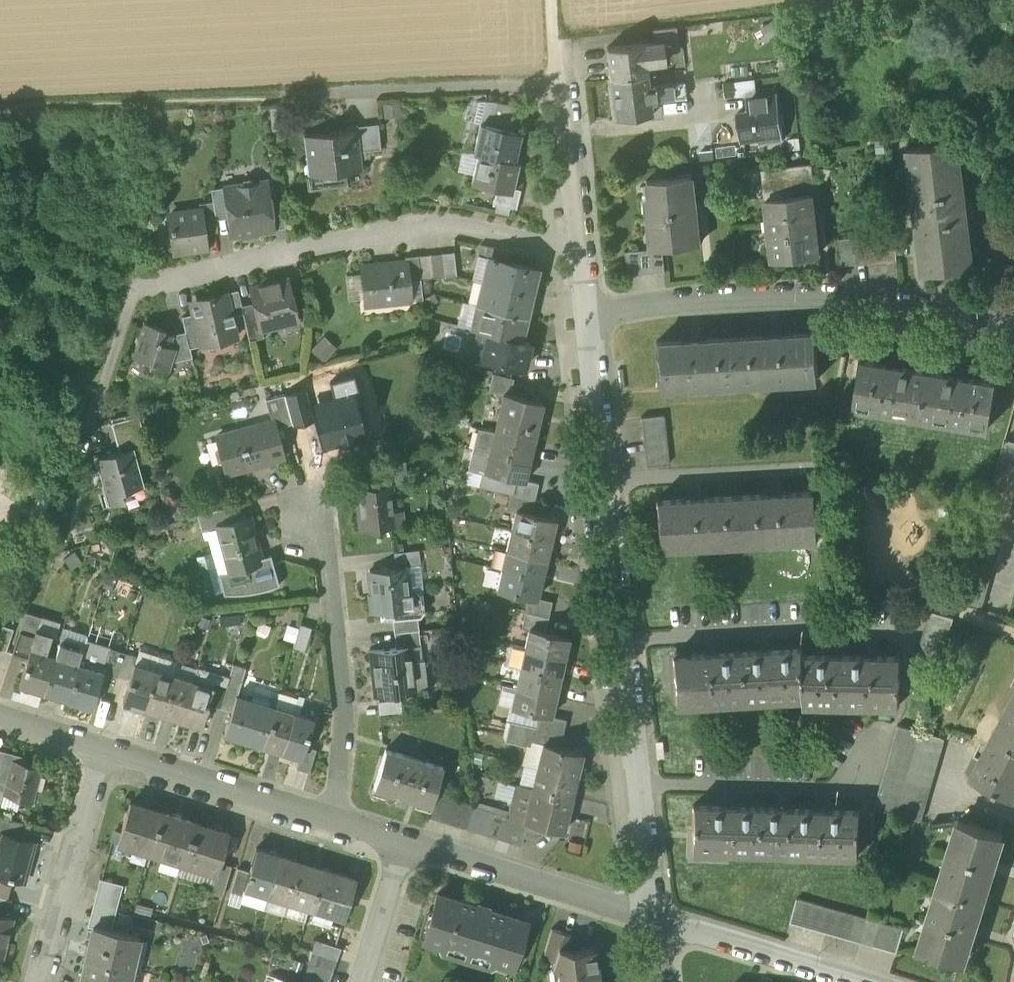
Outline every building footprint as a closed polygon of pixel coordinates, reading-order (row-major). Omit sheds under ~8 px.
[(653,30),(654,42),(664,41),(679,39),(677,27),(653,30)] [(656,71),(655,71),(654,62),(666,61),(664,41),(654,42),(608,48),(610,67),(609,67),(610,77),(611,77),(616,117),(652,112),(651,100),(657,100),(655,84),(658,83),(656,71)] [(655,84),(657,100),(686,96),(684,80),(658,83),(655,84)] [(739,111),(743,140),(760,137),(760,132),(783,129),(780,105),(773,106),(771,93),(749,96),(751,109),(739,111)] [(480,123),(485,100),(468,101),(464,119),(468,120),(480,123)] [(485,100),(480,123),(493,126),(494,120),(493,120),(497,102),(485,100)] [(400,102),(382,103),(383,117),(401,116),(400,102)] [(494,120),(516,125),(521,108),(497,102),(493,120),(494,120)] [(278,106),(269,107),(271,129),(280,128),(278,106)] [(473,152),(480,123),(468,120),(462,149),(473,152)] [(473,152),(478,153),(514,161),(521,133),(515,131),(516,125),(494,120),(493,126),(480,123),(473,152)] [(357,129),(360,151),(382,148),(378,122),(354,126),(354,128),(356,128),(357,129)] [(304,135),(311,187),(331,184),(330,172),(345,170),(362,168),(360,151),(357,129),(356,128),(354,128),(348,129),(305,135),(304,135)] [(784,139),(783,129),(760,132),(760,137),(761,142),(784,139)] [(908,148),(923,274),(972,268),(957,142),(908,148)] [(478,153),(473,152),(462,149),(457,170),(473,174),(478,153)] [(519,162),(514,161),(478,153),(473,174),(471,182),(496,188),(512,192),(513,188),(519,162)] [(772,168),(775,197),(787,196),(787,192),(815,188),(813,163),(772,168)] [(765,199),(766,198),(775,197),(772,168),(762,168),(765,199)] [(330,172),(331,184),(347,182),(345,170),(330,172)] [(646,181),(653,249),(663,248),(700,244),(692,176),(646,181)] [(242,234),(244,236),(257,234),(259,231),(273,230),(273,229),(270,205),(267,181),(256,182),(250,178),(243,179),(239,185),(224,187),(229,217),(231,235),(242,234)] [(211,189),(213,201),(216,219),(229,217),(224,187),(211,189)] [(493,203),(516,209),(520,189),(513,188),(512,192),(496,188),(493,203)] [(812,193),(787,196),(775,197),(766,198),(773,260),(818,254),(812,193)] [(217,231),(216,219),(213,201),(199,203),(200,209),(201,208),(204,233),(217,231)] [(270,205),(273,229),(285,227),(282,203),(270,205)] [(167,247),(174,252),(192,250),(191,247),(206,245),(204,233),(201,208),(200,209),(171,213),(173,227),(171,227),(171,230),(166,237),(167,247)] [(895,233),(882,234),(885,261),(897,260),(898,260),(895,233)] [(858,264),(885,261),(882,234),(854,237),(857,265),(858,265),(858,264)] [(495,259),(510,263),(512,252),(487,246),(485,256),(484,258),(489,259),(490,258),(495,259)] [(653,249),(650,249),(653,275),(666,273),(663,248),(653,249)] [(640,276),(653,275),(650,249),(638,251),(640,276)] [(454,251),(442,253),(445,276),(457,275),(454,251)] [(627,277),(640,276),(638,251),(625,252),(627,277)] [(433,278),(445,276),(442,253),(430,254),(433,278)] [(421,279),(433,278),(430,254),(418,255),(421,279)] [(421,279),(418,255),(405,257),(406,261),(407,261),(409,280),(421,279)] [(472,279),(476,280),(484,282),(489,259),(484,258),(485,256),(477,255),(472,279)] [(489,259),(484,282),(490,283),(495,259),(490,258),(489,259)] [(495,259),(490,283),(531,293),(536,269),(510,263),(495,259)] [(364,298),(365,306),(395,302),(395,297),(411,295),(409,280),(407,261),(406,261),(393,263),(393,262),(375,264),(375,266),(360,267),(361,274),(364,298)] [(348,299),(364,298),(361,274),(345,275),(348,299)] [(254,303),(260,330),(262,330),(295,322),(291,304),(293,303),(287,279),(250,287),(254,303)] [(423,298),(421,279),(409,280),(411,295),(412,300),(423,298)] [(485,306),(490,283),(484,282),(476,280),(471,303),(478,305),(485,306)] [(525,316),(531,293),(490,283),(485,306),(525,316)] [(231,316),(243,313),(241,306),(238,290),(224,293),(224,296),(226,295),(231,316)] [(194,314),(200,343),(203,342),(220,338),(220,341),(236,338),(231,316),(226,295),(224,296),(214,298),(214,296),(197,300),(192,307),(194,314)] [(457,324),(473,328),(478,305),(471,303),(462,301),(457,324)] [(254,303),(241,306),(243,313),(249,341),(264,337),(262,330),(260,330),(254,303)] [(473,328),(489,332),(520,339),(525,316),(485,306),(478,305),(473,328)] [(182,317),(186,332),(189,348),(203,345),(203,342),(200,343),(194,314),(182,317)] [(149,365),(168,371),(171,362),(176,348),(170,346),(173,335),(164,332),(165,329),(144,322),(132,357),(149,362),(149,365)] [(192,357),(189,348),(186,332),(173,335),(170,346),(176,348),(171,362),(192,357)] [(530,342),(520,339),(489,332),(482,359),(523,369),(530,342)] [(763,335),(736,337),(739,383),(757,382),(757,377),(776,376),(777,381),(796,380),(795,375),(816,373),(817,379),(819,379),(817,347),(816,347),(815,332),(788,334),(788,335),(763,337),(763,335)] [(311,350),(324,361),(337,347),(324,336),(311,350)] [(720,385),(739,383),(736,337),(708,338),(708,340),(684,341),(684,340),(657,341),(657,356),(659,388),(661,388),(661,382),(682,381),(682,387),(701,386),(701,380),(720,379),(720,385)] [(986,428),(988,428),(996,382),(978,379),(978,380),(947,375),(947,374),(911,368),(910,369),(880,364),(880,363),(862,360),(854,406),(856,406),(857,401),(871,403),(870,409),(893,412),(894,407),(910,410),(910,413),(934,417),(934,414),(951,416),(950,422),(972,426),(973,420),(987,423),(986,428)] [(503,392),(510,394),(514,378),(492,373),(488,390),(503,394),(503,392)] [(354,375),(329,382),(336,406),(357,401),(359,406),(362,405),(354,375)] [(293,426),(314,420),(312,413),(313,413),(306,388),(284,393),(284,394),(292,423),(293,426)] [(503,394),(499,412),(538,421),(543,402),(510,394),(503,392),(503,394)] [(276,427),(292,423),(284,394),(267,399),(272,421),(274,420),(276,427)] [(313,413),(312,413),(314,420),(322,448),(367,436),(359,406),(357,401),(336,406),(313,413)] [(494,431),(494,432),(533,441),(538,421),(499,412),(494,431)] [(111,422),(119,451),(133,448),(134,449),(147,445),(139,415),(111,422)] [(641,417),(647,467),(669,464),(664,415),(641,417)] [(217,436),(227,473),(284,458),(276,427),(274,420),(272,421),(217,436)] [(489,451),(494,432),(494,431),(479,427),(474,448),(489,451)] [(529,460),(533,441),(494,432),(489,451),(529,460)] [(1005,439),(1002,451),(1013,455),(1013,441),(1005,439)] [(482,472),(484,472),(489,451),(474,448),(473,447),(468,468),(482,472)] [(101,484),(107,504),(124,499),(122,491),(143,485),(134,449),(133,448),(119,451),(107,454),(106,453),(94,456),(97,468),(99,467),(103,484),(101,484)] [(529,460),(489,451),(484,472),(515,479),(525,481),(525,480),(529,460)] [(1002,451),(998,464),(1013,468),(1013,455),(1002,451)] [(390,483),(391,485),(407,483),(404,459),(379,465),(381,484),(390,483)] [(998,464),(994,476),(1013,482),(1013,468),(998,464)] [(482,472),(468,468),(467,468),(463,481),(478,485),(482,472)] [(478,485),(512,493),(515,479),(484,472),(482,472),(478,485)] [(1013,495),(1013,482),(994,476),(991,489),(1013,496),(1013,495)] [(525,481),(515,479),(512,493),(528,497),(535,499),(539,483),(525,480),(525,481)] [(357,487),(361,529),(395,526),(393,511),(391,485),(390,483),(381,484),(357,487)] [(1010,508),(1013,496),(991,489),(987,502),(1010,508)] [(764,494),(736,496),(739,542),(758,541),(757,536),(777,535),(777,540),(796,539),(796,534),(817,532),(817,538),(819,538),(817,506),(816,492),(788,493),(788,494),(764,496),(764,494)] [(528,497),(512,493),(508,508),(516,509),(525,512),(532,513),(535,499),(528,497)] [(721,543),(739,542),(736,496),(709,498),(709,499),(685,500),(685,499),(657,501),(658,515),(657,515),(659,547),(661,547),(661,541),(682,540),(682,545),(701,544),(701,539),(720,538),(721,543)] [(1007,521),(1010,508),(987,502),(984,514),(1007,521)] [(197,514),(202,531),(207,530),(215,528),(214,526),(239,520),(234,504),(197,514)] [(516,509),(511,530),(549,539),(554,518),(532,513),(525,512),(516,509)] [(403,510),(393,511),(395,526),(405,525),(403,510)] [(1003,533),(1007,521),(984,514),(980,527),(1003,533)] [(215,528),(220,548),(226,570),(262,561),(261,557),(250,516),(239,520),(214,526),(215,528)] [(999,546),(1003,533),(980,527),(976,539),(999,546)] [(207,530),(212,550),(220,548),(215,528),(207,530)] [(511,530),(506,549),(544,558),(549,539),(511,530)] [(996,558),(999,546),(976,539),(973,552),(996,558)] [(271,554),(261,557),(262,561),(226,570),(220,548),(212,550),(217,570),(201,574),(207,594),(223,590),(224,594),(236,594),(248,593),(259,592),(269,589),(279,585),(271,554)] [(506,549),(502,569),(540,578),(544,558),(506,549)] [(196,554),(201,574),(217,570),(212,550),(196,554)] [(394,552),(396,567),(406,566),(419,565),(418,550),(394,552)] [(75,551),(63,559),(71,570),(83,562),(75,551)] [(992,571),(996,558),(973,552),(969,564),(992,571)] [(989,584),(992,571),(969,564),(966,577),(989,584)] [(417,588),(422,592),(419,565),(406,566),(408,589),(417,588)] [(370,613),(380,612),(410,608),(408,589),(406,566),(396,567),(369,570),(372,593),(368,593),(370,613)] [(535,598),(540,578),(502,569),(497,589),(529,597),(535,598)] [(985,596),(989,584),(966,577),(962,590),(985,596)] [(417,588),(408,589),(410,608),(380,612),(381,621),(393,619),(393,620),(417,618),(420,617),(425,612),(422,592),(417,588)] [(982,609),(985,596),(962,590),(958,602),(982,609)] [(529,597),(526,611),(553,618),(557,603),(535,598),(529,597)] [(36,629),(37,629),(41,618),(42,616),(25,611),(19,630),(34,635),(36,629)] [(550,633),(553,618),(526,611),(522,626),(529,628),(550,633)] [(931,611),(920,649),(943,656),(954,617),(931,611)] [(219,616),(220,626),(242,623),(240,613),(219,616)] [(60,623),(41,618),(37,629),(52,635),(56,636),(60,623)] [(393,620),(394,632),(419,630),(417,618),(393,620)] [(295,642),(299,627),(287,624),(283,638),(295,642)] [(6,651),(14,629),(2,625),(0,632),(0,649),(6,651)] [(293,647),(304,651),(311,628),(300,625),(299,627),(295,642),(293,647)] [(83,649),(85,640),(87,634),(63,627),(59,642),(83,649)] [(529,628),(525,648),(563,657),(567,637),(550,633),(529,628)] [(46,653),(52,635),(37,629),(36,629),(34,635),(35,636),(31,649),(46,653)] [(12,654),(27,658),(30,649),(31,649),(35,636),(34,635),(19,630),(12,654)] [(420,647),(419,630),(394,632),(396,648),(408,647),(409,648),(420,647)] [(83,649),(78,663),(101,670),(108,647),(85,640),(83,649)] [(59,642),(54,656),(78,663),(83,649),(59,642)] [(520,668),(525,648),(508,644),(504,664),(520,668)] [(102,671),(118,675),(125,652),(108,647),(101,670),(102,671)] [(373,694),(373,695),(417,691),(415,671),(411,672),(410,660),(409,648),(408,647),(396,648),(368,651),(368,653),(372,652),(376,693),(373,694)] [(421,659),(420,647),(409,648),(410,660),(421,659)] [(525,648),(520,668),(558,677),(563,657),(525,648)] [(676,704),(805,696),(803,654),(802,648),(673,656),(676,704)] [(54,656),(46,653),(31,649),(30,649),(27,658),(19,685),(43,692),(54,656)] [(940,665),(943,656),(920,649),(917,659),(940,665)] [(138,656),(135,664),(154,669),(158,656),(139,650),(137,656),(138,656)] [(137,656),(125,652),(118,675),(129,679),(134,663),(135,664),(138,656),(137,656)] [(901,657),(803,654),(805,696),(805,702),(900,704),(901,657)] [(463,674),(479,678),(484,659),(468,655),(463,674)] [(67,700),(78,663),(54,656),(43,692),(67,700)] [(173,675),(178,661),(158,656),(154,669),(173,675)] [(8,661),(0,658),(0,683),(8,661)] [(421,659),(410,660),(411,672),(415,671),(417,691),(427,689),(424,659),(421,659)] [(192,681),(197,667),(178,661),(173,675),(192,681)] [(102,671),(101,670),(78,663),(67,700),(91,707),(102,671)] [(143,707),(154,669),(135,664),(134,663),(129,679),(122,701),(143,707)] [(226,683),(226,684),(219,707),(231,711),(236,695),(245,667),(232,663),(228,676),(226,683)] [(197,667),(192,681),(213,687),(215,680),(217,673),(197,667)] [(520,668),(516,687),(554,696),(558,677),(520,668)] [(143,707),(161,714),(173,675),(154,669),(143,707)] [(226,683),(228,676),(217,673),(215,680),(226,683)] [(161,714),(181,720),(192,681),(173,675),(161,714)] [(208,703),(219,707),(226,684),(226,683),(215,680),(213,687),(208,703)] [(208,703),(213,687),(192,681),(181,720),(201,726),(208,703)] [(274,707),(279,691),(256,684),(251,700),(274,707)] [(549,716),(554,696),(516,687),(515,692),(502,689),(498,704),(509,707),(522,710),(539,714),(549,716)] [(274,707),(293,713),(298,697),(279,691),(274,707)] [(1001,717),(1013,724),(1013,693),(1001,717)] [(224,733),(262,745),(274,707),(251,700),(236,695),(231,711),(224,733)] [(378,702),(379,713),(401,711),(400,700),(378,702)] [(293,713),(274,707),(262,745),(263,746),(263,745),(282,750),(293,713)] [(519,725),(536,729),(539,714),(522,710),(509,707),(505,722),(509,722),(519,725)] [(313,719),(293,713),(282,750),(302,757),(306,742),(313,719)] [(549,716),(539,714),(536,729),(562,735),(566,720),(549,716)] [(1001,717),(971,775),(1013,797),(1013,796),(1013,724),(1001,717)] [(559,747),(562,735),(536,729),(519,725),(509,722),(506,736),(531,742),(542,744),(543,743),(559,747)] [(898,724),(892,745),(916,752),(922,730),(898,724)] [(945,737),(922,730),(916,752),(898,813),(921,820),(931,784),(945,737)] [(298,768),(310,772),(319,745),(306,742),(302,757),(298,768)] [(531,742),(526,764),(537,767),(542,744),(531,742)] [(542,744),(537,767),(575,776),(581,752),(559,747),(543,743),(542,744)] [(898,813),(916,752),(892,745),(875,807),(898,813)] [(408,799),(431,806),(434,794),(443,767),(386,749),(374,788),(397,795),(395,800),(406,804),(408,799)] [(4,750),(0,764),(0,775),(8,778),(13,759),(14,759),(16,754),(4,750)] [(4,794),(31,801),(40,766),(14,759),(13,759),(8,778),(5,790),(4,794)] [(532,786),(537,767),(526,764),(522,784),(532,786)] [(537,767),(532,786),(570,796),(575,776),(537,767)] [(8,778),(0,775),(0,789),(5,790),(8,778)] [(516,801),(519,788),(519,785),(498,780),(494,796),(516,801)] [(562,831),(570,796),(532,786),(531,791),(519,788),(516,801),(513,813),(525,818),(524,822),(562,831)] [(427,817),(466,829),(473,806),(434,794),(431,806),(427,817)] [(117,842),(151,853),(163,813),(130,802),(117,842)] [(775,847),(790,847),(791,808),(692,805),(691,849),(730,851),(730,845),(747,846),(747,851),(775,852),(775,847)] [(473,806),(466,829),(474,832),(482,808),(473,806)] [(474,832),(486,835),(494,812),(482,808),(474,832)] [(860,811),(791,808),(790,847),(790,852),(807,853),(807,848),(821,848),(821,853),(843,854),(844,849),(857,849),(857,855),(859,855),(860,811)] [(486,835),(498,839),(505,815),(494,812),(486,835)] [(196,823),(163,813),(151,853),(183,863),(196,823)] [(517,819),(505,815),(498,839),(510,843),(517,820),(517,819)] [(18,838),(22,822),(0,816),(0,833),(2,833),(18,838)] [(528,824),(517,820),(510,843),(521,846),(528,824)] [(959,820),(939,884),(983,898),(1003,833),(959,820)] [(229,833),(196,823),(183,863),(217,873),(220,864),(229,833)] [(23,880),(33,842),(18,838),(2,833),(0,839),(0,874),(12,878),(12,877),(23,880)] [(243,888),(267,895),(280,855),(256,848),(248,872),(243,888)] [(299,861),(280,855),(267,895),(286,901),(299,861)] [(321,868),(299,861),(286,901),(308,908),(321,868)] [(213,886),(224,890),(231,867),(220,864),(217,873),(213,886)] [(355,878),(321,868),(308,908),(329,914),(343,919),(355,878)] [(230,892),(241,895),(243,888),(248,872),(237,869),(230,892)] [(99,878),(96,890),(119,896),(123,885),(123,884),(99,878)] [(963,963),(983,898),(939,884),(919,949),(963,963)] [(96,890),(93,902),(116,908),(119,896),(96,890)] [(493,961),(512,967),(527,921),(437,893),(423,939),(493,961)] [(793,922),(826,932),(832,908),(800,899),(793,922)] [(93,902),(90,913),(113,919),(116,908),(93,902)] [(826,932),(862,942),(868,918),(832,908),(826,932)] [(2,958),(13,917),(0,913),(0,958),(2,958)] [(111,930),(113,919),(90,913),(87,926),(92,927),(92,926),(111,930)] [(341,926),(343,919),(329,914),(327,921),(341,926)] [(904,928),(868,918),(862,942),(897,952),(904,928)] [(92,927),(85,957),(128,967),(135,936),(111,930),(92,926),(92,927)] [(554,959),(558,947),(563,932),(551,928),(543,956),(554,959)] [(572,935),(563,932),(558,947),(568,949),(572,935)] [(140,937),(135,936),(128,967),(132,968),(140,937)] [(316,939),(312,951),(336,958),(340,947),(316,939)] [(594,948),(572,951),(568,949),(558,947),(554,959),(552,967),(558,969),(560,981),(598,981),(594,948)] [(333,970),(336,958),(312,951),(309,962),(333,970)] [(128,967),(85,957),(79,981),(129,981),(132,968),(128,967)] [(329,981),(333,970),(309,962),(305,974),(329,981)] [(329,981),(305,974),(302,981),(329,981)]
